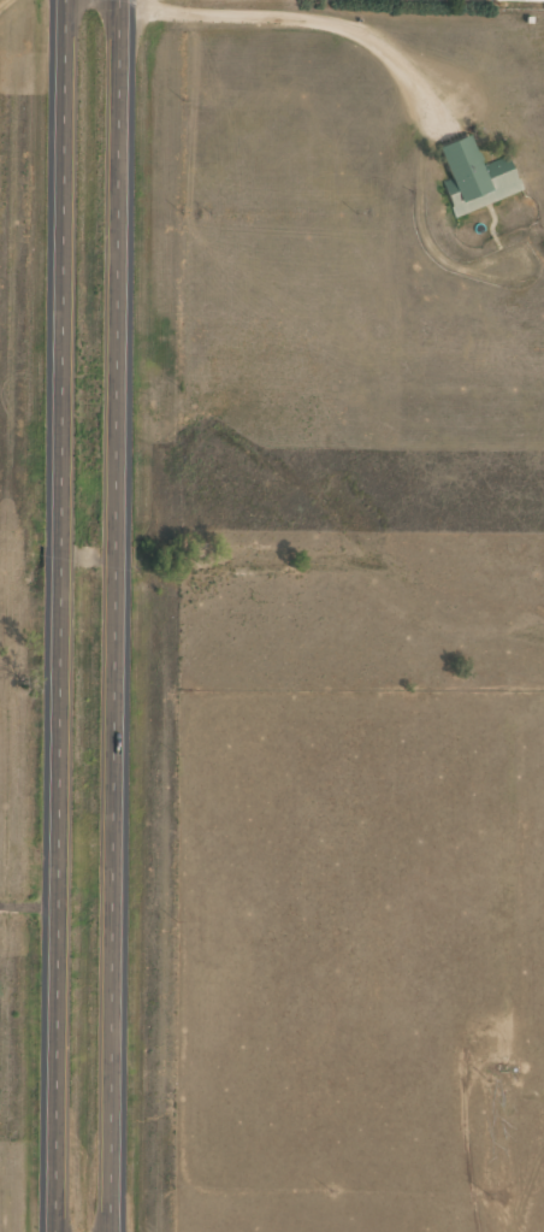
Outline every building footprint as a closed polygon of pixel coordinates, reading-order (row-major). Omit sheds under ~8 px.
[(522,193),(510,157),(483,166),(473,136),(441,147),(453,180),(444,183),(455,215),(522,193)]
